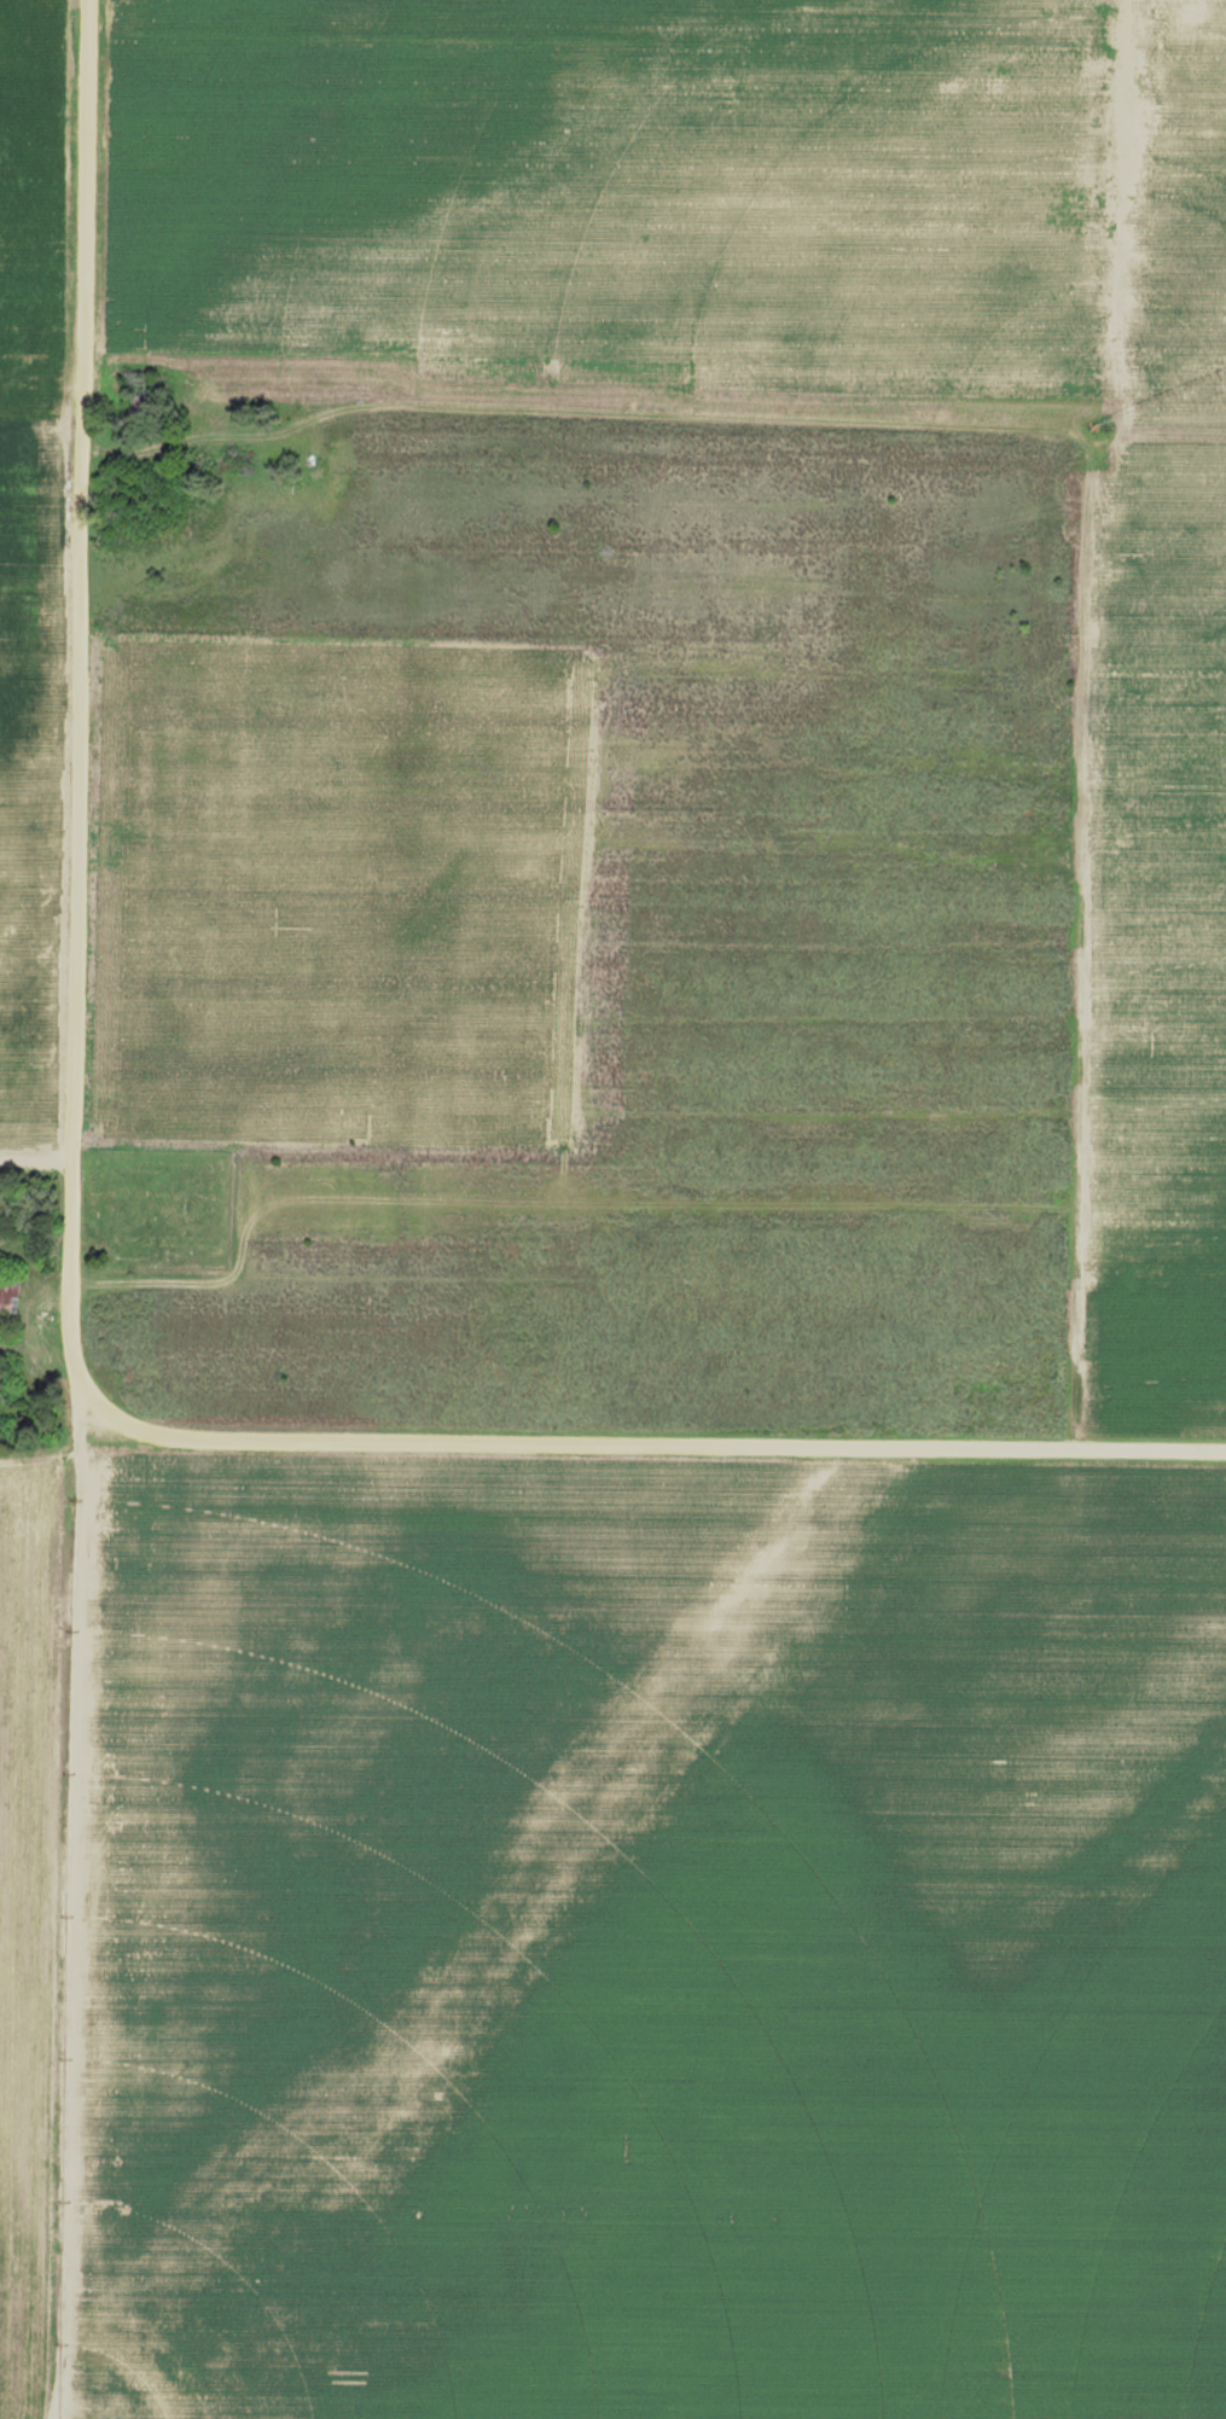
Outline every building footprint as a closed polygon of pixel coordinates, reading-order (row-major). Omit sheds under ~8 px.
[(127,370),(157,370),(157,411),(127,411),(127,370)] [(17,1325),(0,1324),(0,1272),(19,1273),(17,1325)]
